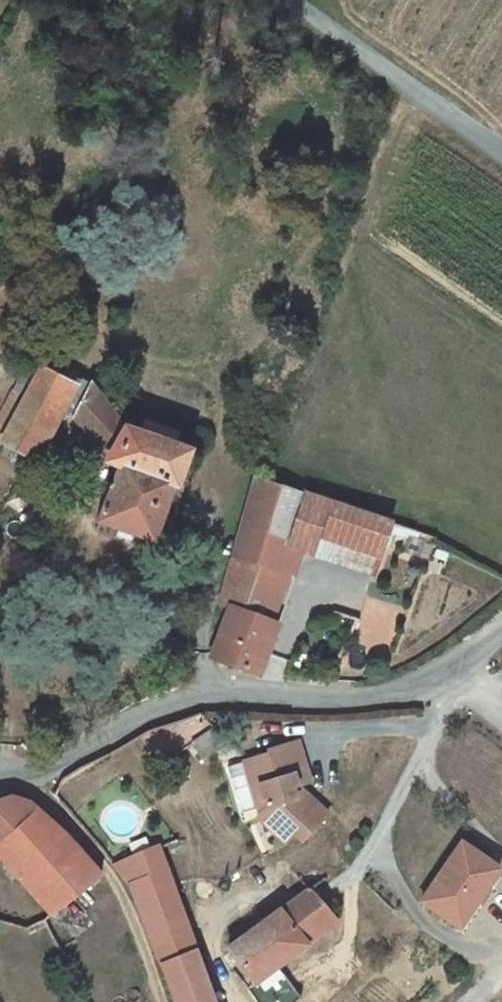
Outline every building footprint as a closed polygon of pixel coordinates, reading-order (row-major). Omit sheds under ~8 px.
[(42,371),(4,442),(31,457),(57,411),(77,375),(48,359),(42,371)] [(4,442),(42,371),(31,365),(0,419),(0,447),(4,442)] [(74,419),(92,384),(77,375),(57,411),(74,419)] [(115,460),(131,435),(130,434),(92,384),(74,419),(115,460)] [(138,438),(131,435),(115,460),(121,462),(177,481),(184,459),(186,455),(176,451),(180,434),(149,422),(145,420),(138,438)] [(177,481),(187,485),(194,463),(184,459),(177,481)] [(155,544),(177,481),(121,462),(98,524),(155,544)] [(305,496),(268,485),(257,481),(235,558),(258,566),(268,535),(290,541),(305,496)] [(27,496),(15,489),(8,504),(19,509),(27,496)] [(304,551),(321,501),(305,496),(290,541),(268,535),(258,566),(290,577),(300,550),(304,551)] [(394,524),(369,516),(329,504),(321,501),(304,551),(375,575),(394,524)] [(221,607),(230,609),(243,614),(258,566),(235,558),(221,607)] [(290,577),(258,566),(243,614),(273,624),(290,577)] [(212,656),(214,658),(261,675),(279,630),(272,628),(273,624),(243,614),(230,609),(212,656)] [(203,757),(229,741),(217,727),(193,743),(203,757)] [(268,756),(252,762),(260,789),(266,811),(261,817),(258,820),(286,846),(295,836),(303,843),(328,817),(309,795),(298,799),(294,788),(311,782),(297,742),(266,753),(268,756)] [(242,762),(228,765),(238,807),(252,804),(242,762)] [(258,810),(261,817),(266,811),(260,789),(252,762),(245,764),(258,810)] [(102,878),(79,850),(66,836),(28,801),(11,797),(0,800),(0,858),(52,918),(102,878)] [(460,931),(500,871),(462,845),(422,903),(460,931)] [(159,850),(115,869),(131,886),(147,929),(185,920),(165,863),(159,850)] [(281,913),(308,947),(337,923),(323,906),(311,892),(281,913)] [(255,985),(256,987),(279,969),(302,951),(308,947),(281,913),(227,950),(249,978),(255,985)] [(176,1001),(214,1001),(185,920),(147,929),(176,1001)] [(312,964),(302,951),(279,969),(288,981),(312,964)] [(279,969),(256,987),(255,985),(247,991),(255,1001),(296,1001),(300,998),(288,981),(279,969)] [(249,978),(242,984),(247,991),(255,985),(249,978)]
